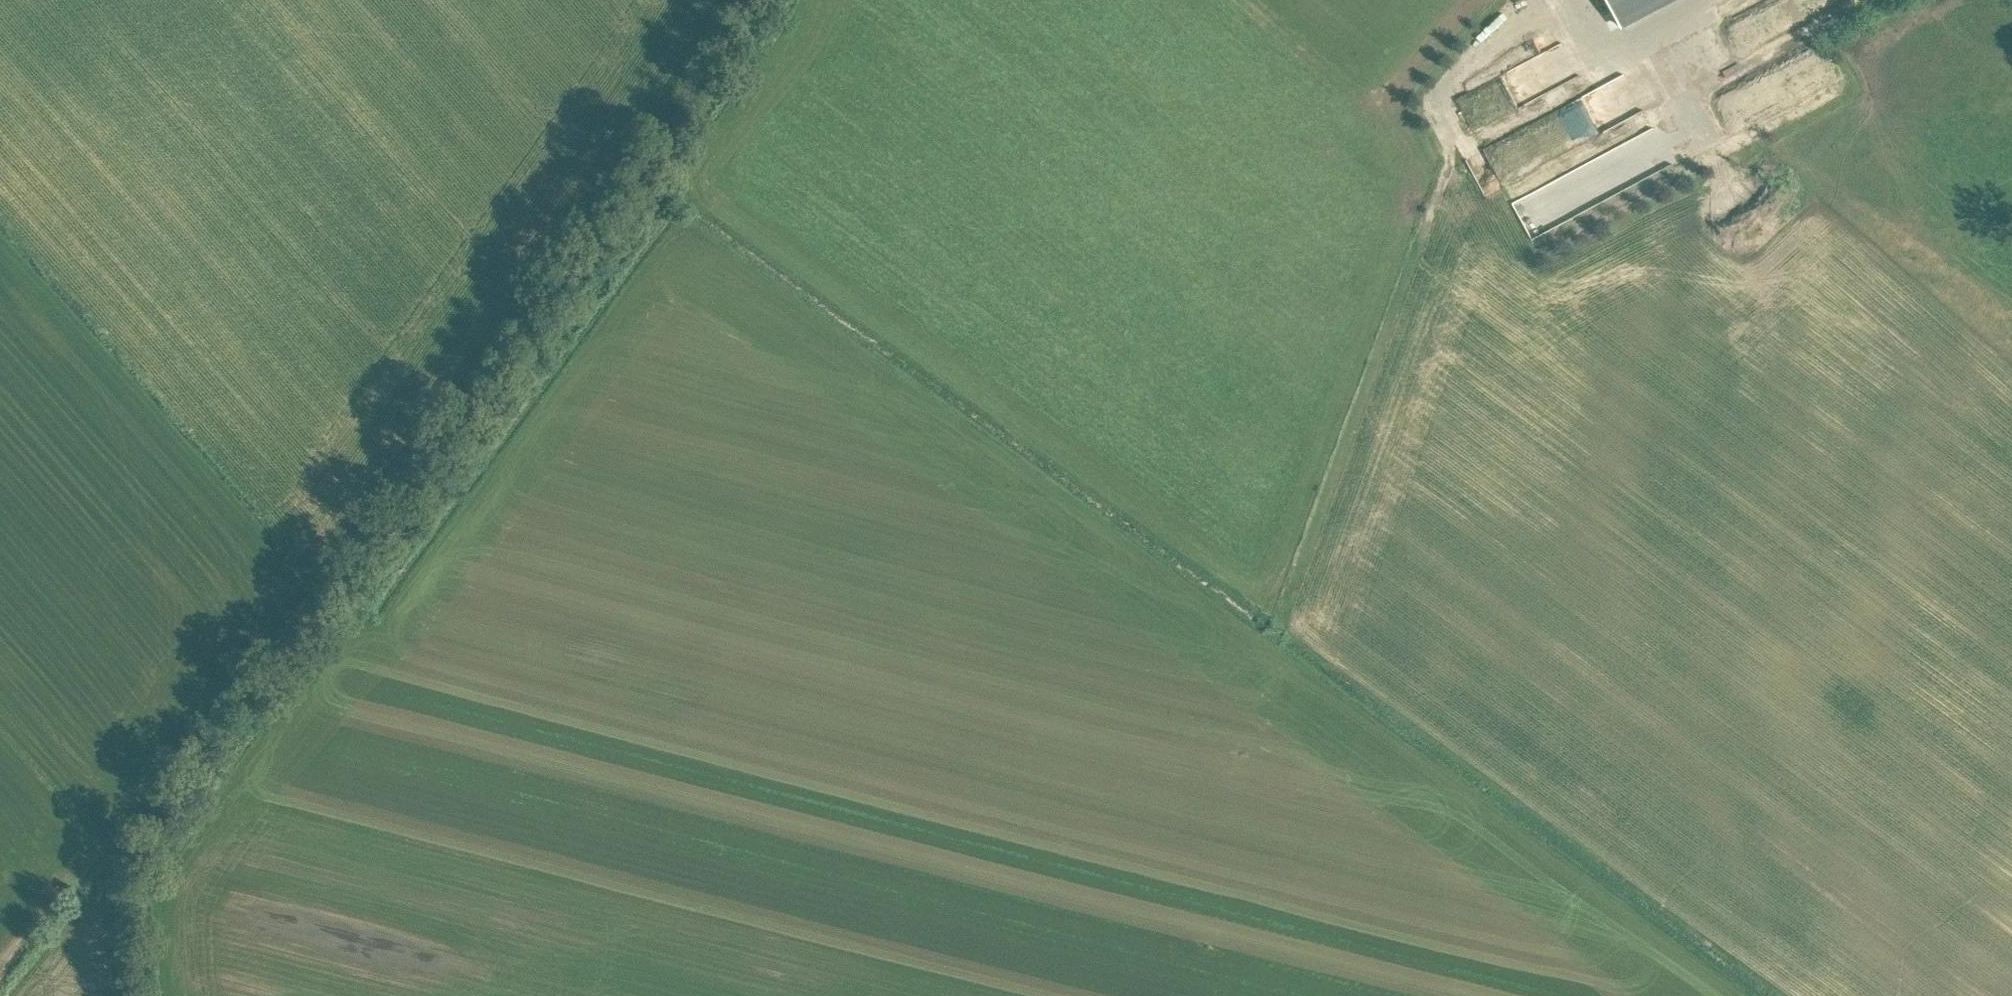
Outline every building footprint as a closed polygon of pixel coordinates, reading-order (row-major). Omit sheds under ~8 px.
[(1621,26),(1670,0),(1608,0),(1621,26)] [(1657,141),(1629,78),(1485,142),(1508,193),(1599,153),(1604,165),(1657,141)] [(1514,110),(1501,80),(1460,99),(1474,128),(1514,110)]
